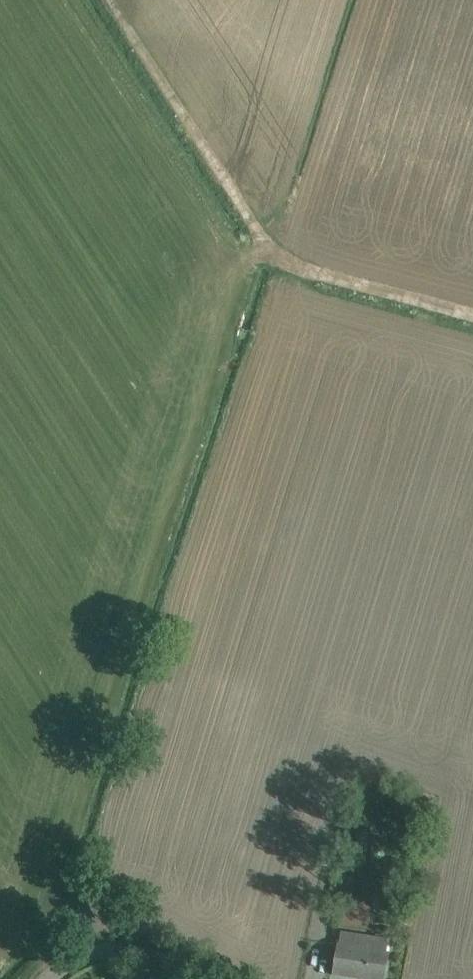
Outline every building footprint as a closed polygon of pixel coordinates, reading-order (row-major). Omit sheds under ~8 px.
[(352,872),(340,868),(335,886),(347,889),(352,872)] [(337,955),(334,975),(362,978),(384,978),(388,953),(387,953),(389,939),(341,931),(337,955)]
